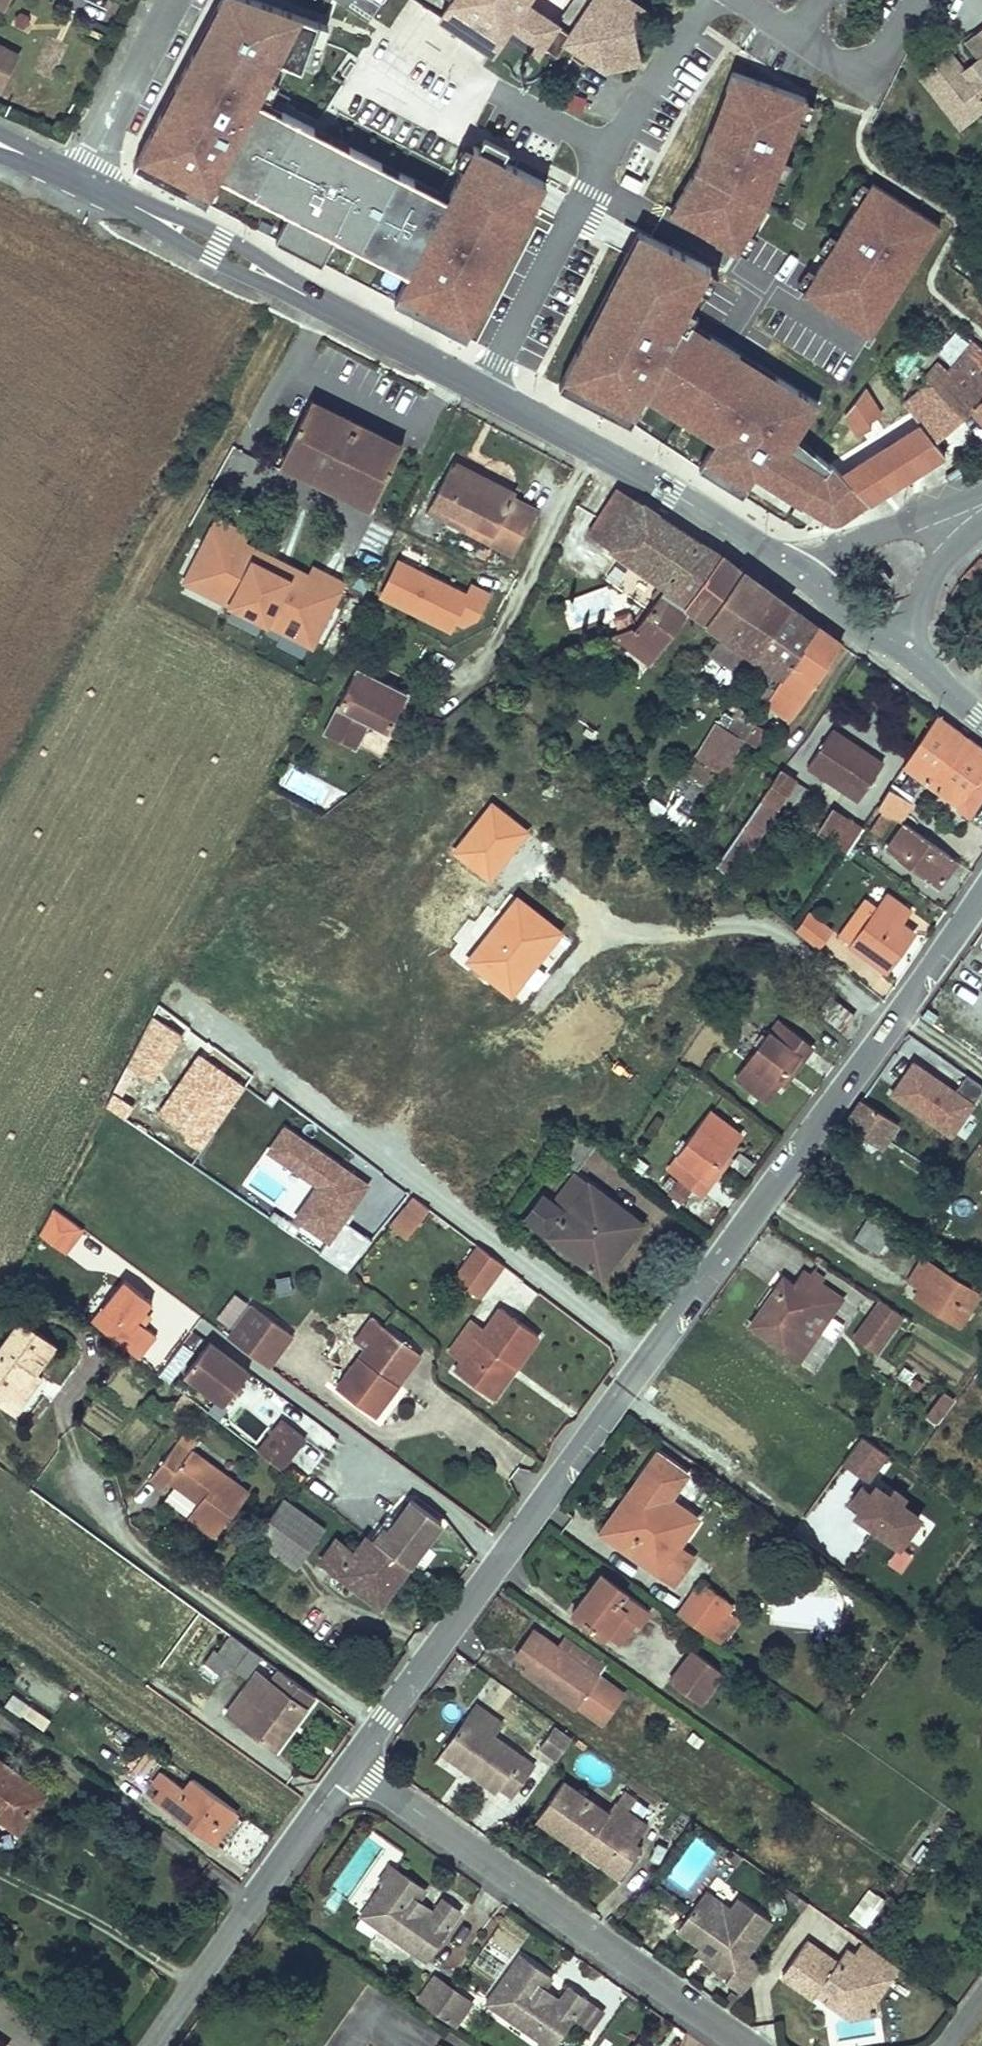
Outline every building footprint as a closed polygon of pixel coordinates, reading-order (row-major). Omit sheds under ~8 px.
[(1,7),(7,11),(12,0),(4,0),(1,7)] [(251,0),(225,0),(138,168),(210,206),(219,188),(258,105),(276,64),(303,74),(328,25),(251,0)] [(439,18),(489,52),(503,32),(534,53),(540,45),(554,55),(564,42),(602,68),(635,61),(630,28),(642,11),(626,0),(590,0),(588,2),(567,32),(555,24),(524,3),(527,0),(451,0),(439,18)] [(555,24),(567,32),(588,2),(585,0),(572,0),(555,24)] [(965,45),(978,61),(981,66),(981,31),(965,45)] [(18,53),(0,44),(0,94),(18,53)] [(921,80),(960,130),(981,113),(981,108),(981,68),(967,80),(962,73),(949,58),(921,80)] [(981,68),(981,66),(978,61),(962,73),(967,80),(981,68)] [(736,67),(699,166),(672,209),(740,251),(753,231),(773,200),(813,96),(736,67)] [(258,105),(219,188),(404,287),(394,304),(467,343),(548,193),(475,154),(448,205),(258,105)] [(818,273),(806,292),(877,336),(946,227),(875,183),(818,273)] [(715,266),(642,227),(563,387),(637,418),(651,395),(719,440),(704,461),(752,491),(764,476),(838,529),(871,503),(802,435),(820,403),(696,325),(715,266)] [(972,341),(981,349),(981,328),(972,341)] [(959,331),(943,353),(948,357),(926,382),(964,421),(974,409),(981,418),(981,349),(972,341),(959,331)] [(868,392),(840,413),(857,435),(885,414),(868,392)] [(312,404),(308,412),(399,457),(404,448),(312,404)] [(399,457),(308,412),(281,466),(371,512),(399,457)] [(453,462),(428,510),(446,519),(451,511),(494,533),(490,541),(514,553),(536,511),(512,499),(515,493),(453,462)] [(589,533),(608,544),(635,501),(617,490),(616,491),(589,533)] [(608,544),(607,545),(667,586),(674,575),(696,590),(721,555),(636,499),(635,501),(608,544)] [(178,587),(313,651),(344,586),(244,539),(247,533),(212,516),(178,587)] [(620,632),(603,639),(608,652),(624,646),(645,637),(659,647),(661,648),(691,608),(724,631),(741,607),(757,618),(774,593),(739,567),(721,555),(696,590),(674,575),(667,586),(637,628),(635,627),(620,632)] [(966,575),(973,582),(981,570),(981,559),(979,557),(966,575)] [(474,627),(490,592),(470,582),(465,591),(394,558),(375,598),(452,634),(458,620),(474,627)] [(741,607),(724,631),(752,650),(749,655),(754,659),(756,657),(792,606),(774,593),(757,618),(741,607)] [(792,606),(756,657),(778,673),(767,689),(774,694),(819,625),(792,606)] [(615,618),(620,632),(634,627),(629,613),(615,618)] [(774,694),(769,702),(794,718),(843,643),(819,625),(774,694)] [(645,637),(624,646),(645,659),(659,647),(645,637)] [(357,670),(323,737),(355,753),(369,726),(388,735),(396,719),(408,696),(357,670)] [(415,699),(408,696),(396,719),(403,722),(415,699)] [(745,741),(753,728),(758,721),(759,719),(743,708),(728,730),(745,741)] [(905,767),(961,805),(959,808),(969,814),(973,812),(981,798),(981,745),(969,736),(940,714),(905,766),(905,767)] [(745,741),(742,745),(754,752),(764,736),(753,728),(745,741)] [(728,730),(710,760),(726,770),(742,745),(745,741),(728,730)] [(833,730),(809,766),(859,800),(884,764),(833,730)] [(792,786),(782,802),(794,811),(805,795),(792,786)] [(879,806),(884,810),(893,816),(900,821),(913,803),(891,788),(879,806)] [(836,809),(820,832),(836,843),(852,820),(836,809)] [(884,810),(872,828),(881,834),(893,816),(884,810)] [(836,843),(848,852),(853,844),(865,828),(852,820),(836,843)] [(958,859),(905,824),(888,851),(939,886),(958,859)] [(912,937),(899,926),(903,920),(910,910),(888,894),(877,909),(853,944),(889,969),(912,937)] [(864,900),(840,935),(853,944),(877,909),(864,900)] [(903,920),(899,926),(912,937),(916,931),(903,920)] [(805,922),(798,931),(819,947),(826,937),(805,922)] [(832,996),(821,1010),(843,1028),(855,1013),(832,996)] [(766,1098),(780,1081),(788,1070),(792,1072),(812,1045),(778,1021),(737,1076),(766,1098)] [(955,1139),(977,1099),(908,1062),(887,1101),(955,1139)] [(788,1070),(780,1081),(783,1083),(792,1072),(788,1070)] [(862,1095),(843,1123),(881,1149),(897,1124),(862,1095)] [(724,1164),(720,1161),(728,1150),(741,1133),(711,1111),(670,1167),(703,1192),(724,1164)] [(728,1150),(720,1161),(724,1164),(732,1153),(728,1150)] [(562,1156),(557,1162),(573,1172),(576,1167),(562,1156)] [(636,1159),(631,1166),(644,1175),(649,1167),(636,1159)] [(555,1203),(556,1204),(567,1212),(590,1183),(576,1172),(555,1203)] [(679,1182),(670,1194),(684,1204),(692,1191),(679,1182)] [(556,1204),(539,1227),(595,1270),(636,1216),(590,1183),(567,1212),(556,1204)] [(527,1217),(539,1227),(556,1204),(555,1203),(544,1195),(527,1217)] [(422,1217),(406,1206),(392,1225),(409,1236),(422,1217)] [(82,1231),(53,1210),(38,1236),(63,1255),(82,1231)] [(636,1216),(595,1270),(603,1276),(643,1222),(636,1216)] [(868,1218),(856,1238),(879,1253),(892,1234),(868,1218)] [(480,1246),(455,1282),(480,1299),(505,1264),(480,1246)] [(911,1280),(922,1288),(930,1292),(923,1302),(959,1326),(978,1294),(924,1259),(911,1280)] [(763,1308),(752,1323),(801,1358),(844,1298),(821,1282),(824,1277),(813,1270),(809,1275),(802,1269),(792,1284),(785,1294),(780,1290),(765,1309),(763,1308)] [(786,1280),(780,1290),(785,1294),(792,1284),(786,1280)] [(99,1310),(90,1322),(129,1353),(137,1359),(154,1336),(142,1328),(134,1321),(142,1312),(149,1303),(122,1281),(99,1310)] [(922,1288),(916,1297),(923,1302),(930,1292),(922,1288)] [(883,1302),(872,1318),(888,1329),(898,1313),(883,1302)] [(292,1334),(252,1305),(228,1338),(268,1367),(292,1334)] [(456,1371),(489,1395),(506,1369),(504,1367),(508,1361),(516,1367),(539,1334),(502,1308),(484,1332),(462,1364),(456,1371)] [(150,1318),(142,1312),(134,1321),(142,1328),(150,1318)] [(377,1417),(400,1385),(393,1380),(397,1374),(400,1375),(418,1350),(374,1319),(356,1344),(366,1353),(340,1390),(377,1417)] [(0,1405),(6,1397),(19,1407),(35,1386),(30,1383),(36,1374),(56,1346),(20,1320),(0,1347),(0,1405)] [(449,1355),(462,1364),(484,1332),(472,1323),(449,1355)] [(329,1332),(325,1338),(333,1345),(338,1338),(329,1332)] [(248,1371),(209,1341),(184,1374),(223,1404),(248,1371)] [(393,1380),(400,1385),(423,1354),(418,1350),(400,1375),(397,1374),(393,1380)] [(506,1369),(489,1395),(494,1399),(516,1367),(508,1361),(504,1367),(506,1369)] [(36,1374),(30,1383),(35,1386),(41,1378),(36,1374)] [(227,1407),(253,1440),(276,1421),(270,1413),(281,1403),(262,1379),(227,1407)] [(936,1424),(955,1400),(941,1390),(923,1414),(936,1424)] [(6,1397),(0,1405),(14,1414),(19,1407),(6,1397)] [(182,1399),(173,1411),(181,1417),(190,1405),(182,1399)] [(281,1420),(256,1451),(280,1470),(304,1438),(281,1420)] [(315,1424),(295,1460),(314,1470),(334,1435),(315,1424)] [(183,1435),(176,1444),(189,1453),(191,1450),(192,1452),(197,1445),(183,1435)] [(868,1480),(888,1455),(862,1438),(844,1466),(868,1480)] [(170,1481),(192,1497),(195,1493),(204,1499),(200,1502),(189,1517),(217,1538),(249,1494),(192,1452),(191,1450),(189,1453),(176,1444),(150,1479),(164,1489),(170,1481)] [(649,1482),(610,1537),(675,1583),(694,1557),(678,1546),(699,1518),(671,1498),(688,1474),(658,1453),(641,1477),(649,1482)] [(602,1531),(610,1537),(649,1482),(641,1477),(602,1531)] [(868,1480),(844,1517),(901,1554),(925,1516),(868,1480)] [(195,1493),(192,1497),(200,1502),(204,1499),(195,1493)] [(281,1502),(254,1540),(296,1571),(325,1533),(282,1501),(281,1502)] [(385,1529),(375,1542),(394,1555),(408,1537),(422,1548),(440,1523),(411,1501),(389,1531),(385,1529)] [(375,1542),(368,1537),(355,1554),(337,1541),(321,1563),(379,1606),(409,1567),(394,1555),(375,1542)] [(587,1601),(583,1598),(573,1612),(604,1635),(609,1629),(622,1613),(635,1622),(639,1625),(650,1610),(601,1573),(592,1586),(596,1589),(587,1601)] [(683,1607),(677,1614),(697,1629),(721,1593),(708,1585),(702,1593),(714,1602),(701,1620),(683,1607)] [(592,1586),(583,1598),(587,1601),(596,1589),(592,1586)] [(735,1604),(721,1593),(697,1629),(723,1647),(742,1621),(729,1611),(735,1604)] [(622,1613),(609,1629),(622,1639),(635,1622),(622,1613)] [(534,1630),(515,1656),(528,1664),(521,1673),(575,1710),(578,1706),(601,1722),(620,1695),(597,1679),(599,1675),(557,1646),(534,1630)] [(217,1656),(230,1665),(245,1677),(260,1658),(231,1636),(217,1656)] [(557,1646),(599,1675),(606,1666),(564,1636),(557,1646)] [(693,1650),(670,1681),(700,1704),(723,1673),(693,1650)] [(221,1677),(230,1665),(217,1656),(208,1667),(221,1677)] [(257,1704),(242,1693),(227,1713),(275,1749),(313,1697),(280,1672),(271,1683),(257,1704)] [(257,1673),(242,1693),(257,1704),(271,1683),(257,1673)] [(478,1715),(473,1722),(499,1740),(504,1733),(478,1715)] [(473,1722),(452,1752),(475,1768),(478,1764),(484,1768),(477,1778),(503,1796),(507,1791),(520,1799),(540,1769),(499,1740),(473,1722)] [(575,1739),(558,1727),(542,1749),(560,1761),(575,1739)] [(150,1749),(133,1772),(145,1780),(161,1757),(150,1749)] [(452,1752),(448,1758),(477,1778),(484,1768),(478,1764),(475,1768),(452,1752)] [(21,1828),(46,1792),(0,1758),(0,1813),(21,1828)] [(236,1813),(192,1780),(184,1791),(162,1774),(154,1785),(162,1791),(155,1802),(212,1844),(217,1838),(234,1816),(236,1813)] [(618,1805),(611,1815),(567,1783),(539,1823),(606,1871),(629,1839),(637,1845),(650,1828),(629,1813),(634,1807),(624,1800),(619,1806),(618,1805)] [(638,1801),(628,1794),(624,1800),(634,1807),(638,1801)] [(234,1816),(217,1838),(225,1844),(242,1822),(234,1816)] [(243,1832),(234,1850),(248,1857),(257,1839),(243,1832)] [(621,1881),(643,1849),(637,1845),(629,1839),(606,1871),(621,1881)] [(926,1844),(914,1859),(921,1864),(932,1848),(926,1844)] [(746,1859),(736,1851),(730,1859),(741,1867),(746,1859)] [(365,1922),(382,1933),(393,1928),(418,1946),(417,1957),(430,1966),(444,1947),(465,1917),(449,1905),(439,1918),(434,1925),(418,1913),(423,1906),(429,1896),(398,1875),(365,1922)] [(866,1927),(886,1899),(877,1893),(857,1920),(866,1927)] [(709,1894),(703,1902),(729,1921),(735,1913),(709,1894)] [(703,1902),(683,1931),(706,1947),(714,1953),(707,1962),(733,1980),(730,1984),(747,1996),(752,1989),(754,1985),(756,1983),(766,1968),(750,1957),(775,1923),(743,1901),(735,1913),(729,1921),(703,1902)] [(439,1918),(423,1906),(418,1913),(434,1925),(439,1918)] [(393,1928),(382,1933),(417,1957),(418,1946),(393,1928)] [(849,1948),(838,1963),(808,1940),(783,1975),(815,1998),(822,1989),(829,1994),(845,2006),(875,2003),(902,1969),(864,1942),(857,1952),(849,1948)] [(458,1957),(444,1947),(430,1966),(444,1977),(458,1957)] [(706,1947),(699,1956),(707,1962),(714,1953),(706,1947)] [(504,2019),(516,2013),(542,2030),(540,2044),(543,2045),(559,2045),(576,2022),(588,2004),(570,1991),(561,2004),(557,2011),(540,1999),(545,1993),(552,1982),(520,1960),(487,2008),(504,2019)] [(439,1977),(423,2000),(442,2012),(458,1990),(439,1977)] [(477,2002),(458,1990),(442,2012),(462,2024),(477,2002)] [(561,2004),(545,1993),(540,1999),(557,2011),(561,2004)] [(850,2018),(877,2013),(875,2003),(845,2006),(829,1994),(825,2000),(850,2018)] [(734,2014),(743,2001),(733,1995),(726,2007),(734,2014)] [(605,2016),(588,2004),(576,2022),(592,2033),(605,2016)] [(516,2013),(504,2019),(540,2044),(542,2030),(516,2013)]
